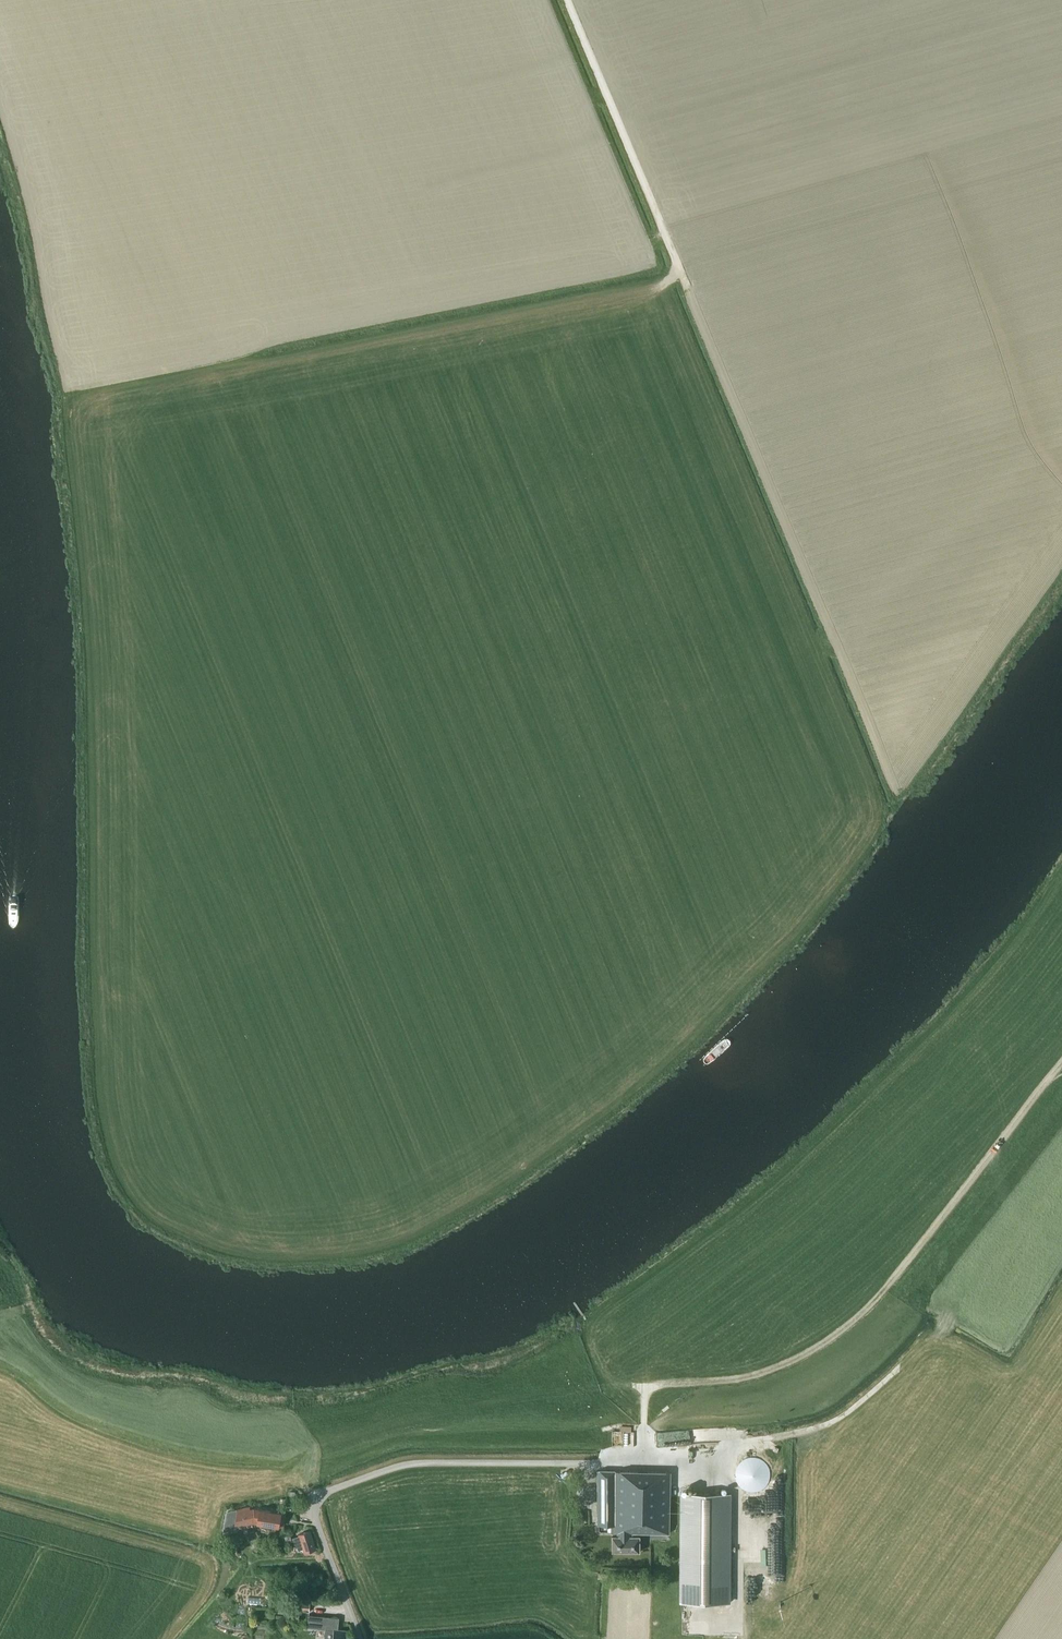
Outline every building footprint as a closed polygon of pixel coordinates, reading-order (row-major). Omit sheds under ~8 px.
[(599,1469),(599,1524),(612,1524),(612,1532),(617,1532),(617,1536),(612,1536),(612,1550),(639,1550),(639,1536),(632,1536),(632,1532),(671,1532),(671,1470),(599,1469)] [(728,1493),(682,1493),(682,1602),(728,1602),(728,1493)] [(280,1513),(253,1509),(229,1514),(227,1527),(256,1520),(257,1523),(278,1527),(280,1513)] [(310,1530),(299,1534),(300,1535),(293,1537),(297,1550),(304,1548),(305,1552),(316,1548),(310,1530)] [(308,1599),(298,1598),(297,1609),(309,1610),(310,1601),(308,1601),(308,1599)] [(309,1615),(307,1627),(326,1629),(325,1638),(347,1638),(347,1631),(338,1630),(339,1618),(309,1615)]
